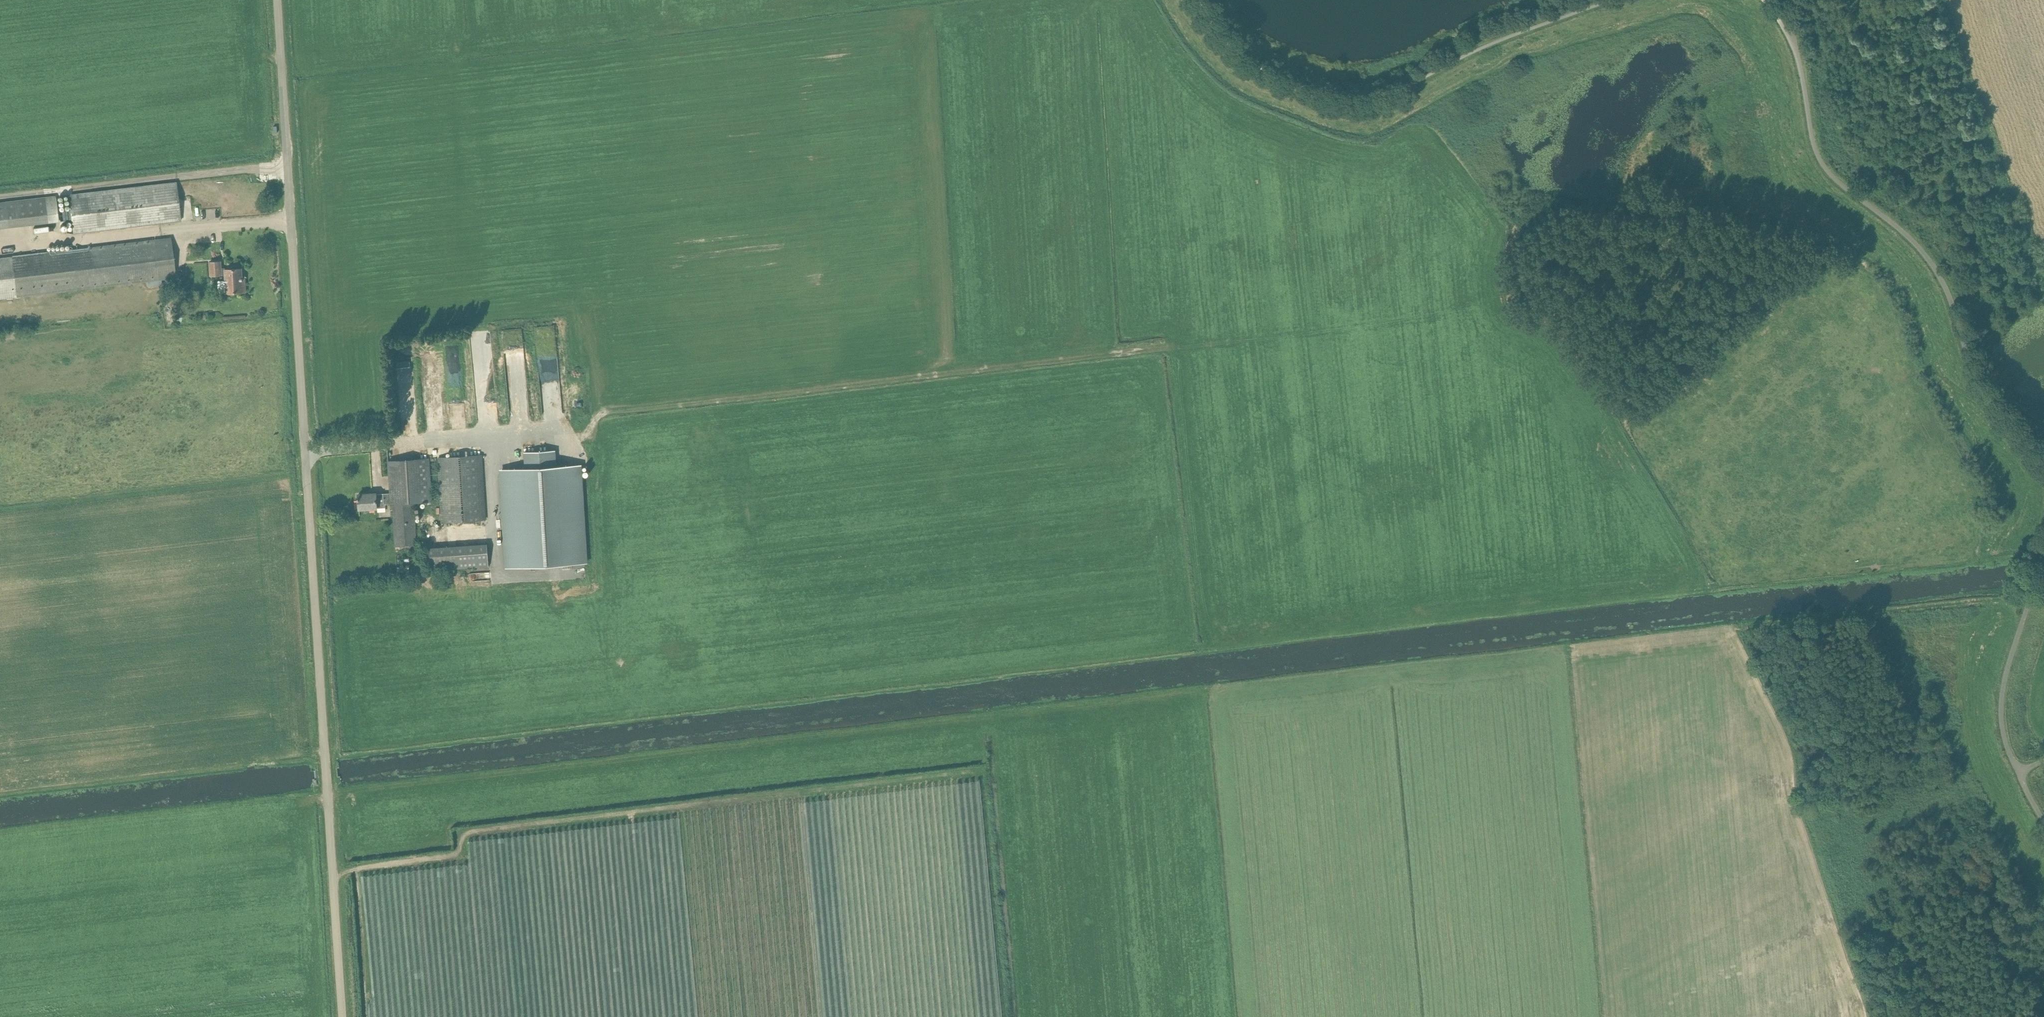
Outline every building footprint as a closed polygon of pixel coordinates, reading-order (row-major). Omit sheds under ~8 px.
[(75,234),(175,222),(180,221),(176,182),(70,195),(75,234)] [(59,221),(56,197),(0,203),(0,228),(59,221)] [(16,297),(175,278),(170,238),(154,240),(154,238),(77,247),(77,249),(0,258),(0,299),(16,297)] [(195,263),(196,276),(208,275),(206,261),(195,263)] [(245,292),(245,282),(242,282),(241,268),(221,269),(221,261),(210,262),(211,276),(225,275),(227,293),(245,292)] [(582,397),(579,381),(571,382),(573,398),(582,397)] [(481,455),(476,455),(438,458),(443,522),(485,519),(481,455)] [(427,458),(392,461),(388,461),(390,493),(376,494),(376,493),(358,495),(358,498),(357,498),(357,500),(358,500),(359,509),(377,508),(377,505),(393,504),(395,546),(416,545),(413,502),(430,501),(427,458)] [(424,569),(486,566),(485,544),(423,546),(424,569)]
